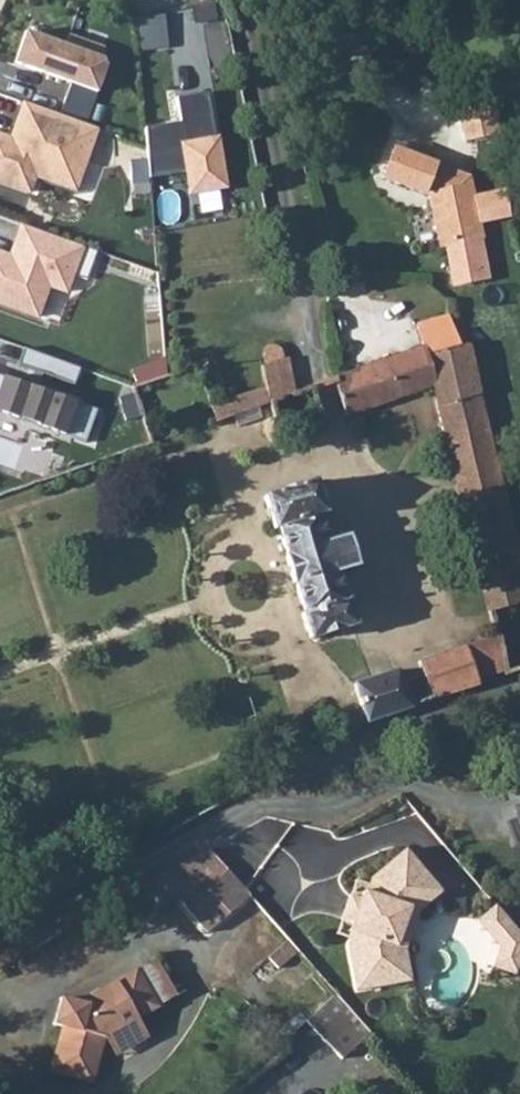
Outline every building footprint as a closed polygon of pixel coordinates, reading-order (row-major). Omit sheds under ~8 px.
[(21,37),(11,67),(94,95),(108,66),(100,61),(104,44),(69,30),(62,48),(21,37)] [(16,69),(11,82),(40,93),(45,80),(16,69)] [(145,130),(149,178),(182,172),(188,198),(227,191),(208,94),(176,99),(178,122),(145,130)] [(98,130),(22,102),(8,135),(0,133),(0,185),(30,194),(34,183),(77,193),(98,130)] [(473,179),(394,153),(385,180),(432,197),(443,248),(457,245),(460,259),(478,255),(475,242),(486,238),(475,189),(473,179)] [(40,321),(49,291),(68,295),(85,251),(18,225),(8,255),(0,253),(0,307),(40,321)] [(341,379),(337,380),(348,417),(392,402),(438,388),(458,466),(459,472),(500,461),(478,386),(476,373),(468,346),(459,349),(448,319),(417,330),(424,350),(341,379)] [(74,383),(80,367),(26,348),(21,364),(74,383)] [(0,381),(0,417),(66,439),(77,407),(0,381)] [(268,389),(212,407),(218,421),(272,404),(268,389)] [(459,472),(486,582),(519,573),(519,540),(519,536),(512,510),(501,472),(500,461),(459,472)] [(315,480),(265,496),(275,527),(280,527),(288,549),(287,556),(305,611),(303,616),(309,637),(357,623),(349,599),(346,600),(337,570),(356,563),(348,536),(329,540),(320,513),(325,511),(315,480)] [(512,510),(519,536),(519,508),(512,510)] [(486,582),(492,606),(519,598),(519,573),(486,582)] [(500,633),(419,661),(434,698),(479,683),(478,676),(505,667),(501,636),(500,633)] [(509,633),(501,636),(505,667),(505,668),(515,664),(509,633)] [(357,682),(368,719),(411,704),(399,667),(357,682)] [(215,849),(163,879),(180,897),(211,935),(255,895),(215,849)] [(417,906),(441,886),(411,849),(377,878),(372,891),(369,890),(355,931),(358,932),(353,945),(362,991),(402,983),(398,963),(405,962),(403,949),(417,906)] [(163,879),(121,902),(137,924),(180,897),(163,879)] [(446,892),(441,886),(417,906),(403,949),(405,962),(398,963),(402,983),(417,981),(411,950),(424,911),(446,892)] [(369,890),(362,888),(344,942),(353,945),(358,932),(355,931),(369,890)] [(501,906),(482,921),(507,950),(506,970),(519,970),(519,929),(501,906)] [(99,1043),(103,1042),(134,1023),(156,1010),(136,974),(78,1006),(58,1002),(50,1028),(63,1030),(47,1080),(87,1087),(99,1043)] [(343,996),(312,1023),(344,1061),(376,1035),(343,996)] [(134,1023),(103,1042),(117,1062),(148,1043),(134,1023)]
